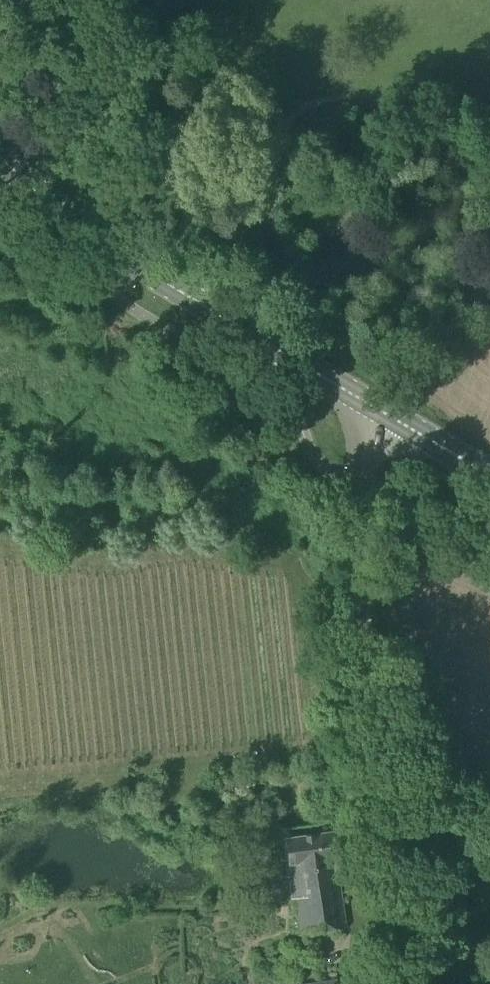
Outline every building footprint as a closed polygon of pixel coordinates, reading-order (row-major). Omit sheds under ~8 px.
[(301,934),(347,927),(333,831),(286,837),(301,934)]
